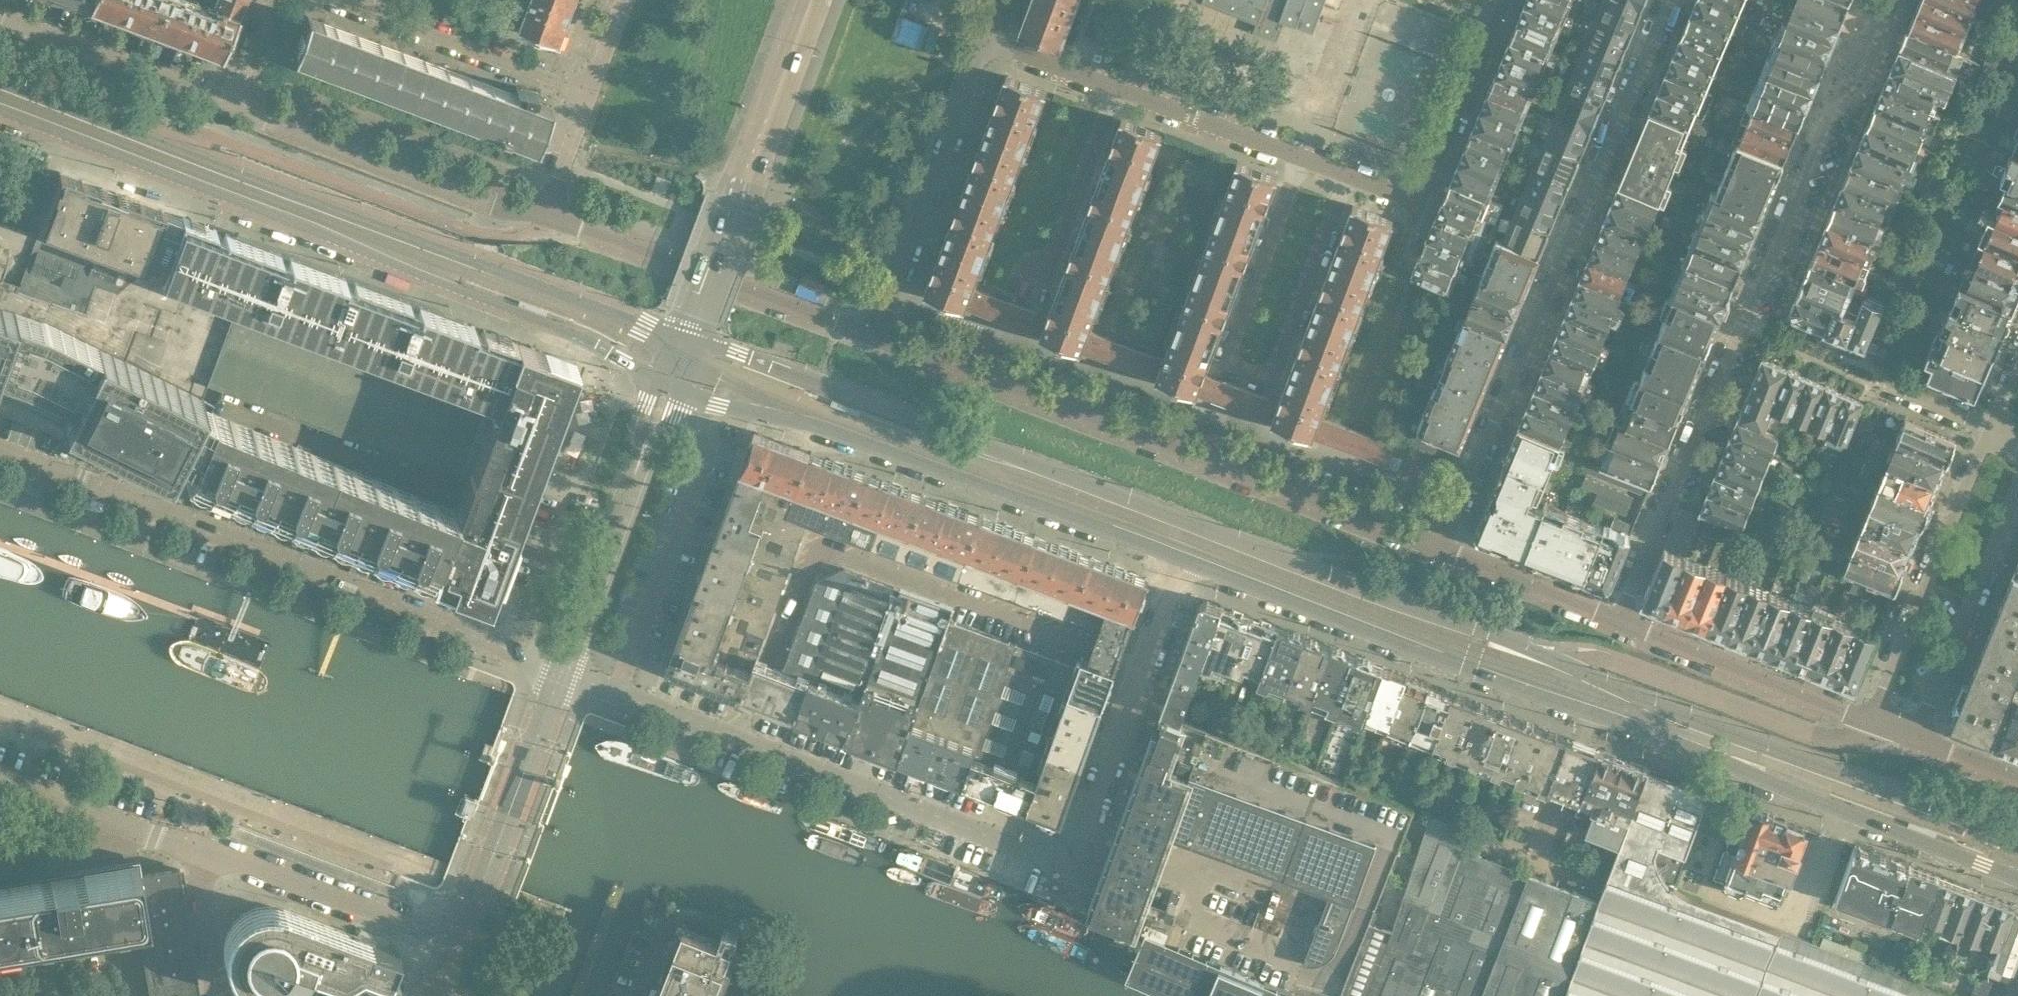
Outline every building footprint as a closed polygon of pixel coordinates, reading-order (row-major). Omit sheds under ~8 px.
[(89,6),(155,31),(168,0),(92,0),(89,6)] [(185,2),(185,0),(168,0),(155,31),(219,55),(222,54),(238,17),(214,7),(215,10),(214,13),(185,2)] [(214,7),(238,17),(245,0),(217,0),(214,7)] [(521,28),(561,43),(577,0),(531,0),(521,28)] [(1023,30),(1059,44),(1068,22),(1072,23),(1081,0),(1034,0),(1023,30)] [(1253,20),(1257,22),(1253,32),(1277,41),(1282,28),(1279,28),(1282,19),(1285,20),(1313,31),(1324,0),(1199,0),(1253,20)] [(1524,5),(1569,24),(1571,19),(1564,16),(1569,4),(1560,0),(1526,0),(1524,5)] [(1641,9),(1619,0),(1605,0),(1597,19),(1631,34),(1641,9)] [(1645,0),(1619,0),(1641,9),(1645,0)] [(1739,12),(1710,0),(1696,0),(1690,16),(1731,33),(1735,21),(1739,12)] [(1744,0),(1710,0),(1739,12),(1743,3),(1744,0)] [(1839,0),(1781,0),(1780,0),(1786,3),(1792,5),(1840,24),(1848,4),(1839,0)] [(1915,9),(1961,29),(1968,13),(1938,0),(1919,0),(1915,9)] [(1968,13),(1973,15),(1979,0),(1938,0),(1968,13)] [(1840,24),(1792,5),(1786,3),(1779,20),(1833,42),(1840,24)] [(1524,5),(1516,23),(1555,38),(1560,27),(1567,30),(1569,24),(1524,5)] [(1915,9),(1908,26),(1954,46),(1961,29),(1915,9)] [(551,107),(307,16),(292,56),(536,147),(551,107)] [(1722,53),(1731,33),(1690,16),(1681,36),(1722,53)] [(1620,58),(1631,34),(1597,19),(1592,18),(1582,42),(1586,44),(1620,58)] [(1833,42),(1779,20),(1772,37),(1778,39),(1825,59),(1833,42)] [(1516,23),(1509,40),(1555,60),(1557,54),(1550,51),(1555,38),(1516,23)] [(1954,46),(1908,26),(1901,44),(1947,64),(1959,70),(1974,76),(1979,63),(1952,52),(1954,46)] [(1715,72),(1722,53),(1681,36),(1674,54),(1715,72)] [(1825,59),(1778,39),(1772,37),(1770,42),(1771,43),(1767,53),(1819,74),(1825,59)] [(1509,40),(1502,57),(1540,74),(1545,63),(1552,66),(1555,60),(1509,40)] [(1610,83),(1620,58),(1586,44),(1576,69),(1610,83)] [(1959,70),(1947,64),(1901,44),(1891,67),(1950,92),(1959,70)] [(1819,74),(1767,53),(1761,70),(1812,91),(1819,74)] [(1707,89),(1715,72),(1674,54),(1667,71),(1707,89)] [(1502,57),(1494,75),(1540,95),(1543,90),(1535,86),(1540,74),(1502,57)] [(1737,61),(1729,57),(1723,73),(1730,76),(1737,61)] [(1891,67),(1883,86),(1930,107),(1936,94),(1947,99),(1950,92),(1891,67)] [(1600,107),(1610,83),(1576,69),(1566,93),(1600,107)] [(1812,91),(1761,70),(1754,86),(1805,108),(1812,91)] [(1703,100),(1707,89),(1667,71),(1658,91),(1699,108),(1703,100)] [(1047,90),(1006,75),(987,127),(1027,142),(1047,90)] [(1540,95),(1494,75),(1487,93),(1526,109),(1531,97),(1538,100),(1540,95)] [(1805,108),(1754,86),(1747,102),(1755,105),(1799,124),(1805,108)] [(1883,86),(1876,104),(1923,124),(1928,114),(1939,118),(1941,112),(1930,107),(1883,86)] [(1695,116),(1699,108),(1658,91),(1650,110),(1691,127),(1695,116)] [(1518,127),(1526,109),(1487,93),(1480,111),(1518,127)] [(1589,132),(1600,107),(1566,93),(1555,118),(1589,132)] [(1727,95),(1720,112),(1729,115),(1736,98),(1727,95)] [(1876,104),(1868,122),(1916,143),(1920,132),(1931,137),(1934,129),(1923,124),(1876,104)] [(1799,124),(1755,105),(1738,145),(1783,163),(1799,124)] [(1687,137),(1691,127),(1650,110),(1643,129),(1683,145),(1687,137)] [(1511,145),(1518,127),(1480,111),(1472,128),(1511,145)] [(1122,118),(1102,170),(1142,185),(1162,133),(1122,118)] [(1579,157),(1589,132),(1555,118),(1545,142),(1579,157)] [(1868,122),(1860,143),(1907,163),(1912,150),(1924,155),(1927,147),(1916,143),(1868,122)] [(1027,142),(987,127),(966,183),(1006,199),(1027,142)] [(1472,128),(1465,146),(1511,166),(1513,160),(1506,157),(1511,145),(1472,128)] [(1675,165),(1680,154),(1683,145),(1643,129),(1627,168),(1668,185),(1676,166),(1675,165)] [(2017,136),(2010,153),(2017,157),(2017,137),(2017,136)] [(1569,181),(1579,157),(1545,142),(1535,167),(1569,181)] [(1852,160),(1898,180),(1899,181),(1904,169),(1915,175),(1918,168),(1907,163),(1860,143),(1852,160)] [(1783,163),(1738,145),(1736,144),(1730,160),(1776,179),(1783,163)] [(1465,146),(1457,164),(1496,180),(1500,169),(1508,172),(1511,166),(1465,146)] [(2010,153),(2005,164),(2014,168),(2008,182),(2017,186),(2017,157),(2010,153)] [(1776,179),(1730,160),(1722,178),(1769,197),(1776,179)] [(1852,160),(1844,180),(1897,203),(1901,194),(1893,191),(1898,180),(1852,160)] [(1278,177),(1238,162),(1218,213),(1258,229),(1278,177)] [(1491,191),(1496,180),(1457,164),(1450,180),(1496,200),(1499,195),(1491,191)] [(1559,206),(1569,181),(1535,167),(1525,192),(1559,206)] [(1627,168),(1619,185),(1661,203),(1668,185),(1627,168)] [(1142,185),(1102,170),(1081,227),(1121,242),(1142,185)] [(142,267),(163,210),(59,171),(36,232),(139,270),(142,267)] [(657,177),(653,189),(665,194),(670,181),(657,177)] [(1769,197),(1722,178),(1715,194),(1762,213),(1769,197)] [(2008,182),(1999,179),(1992,196),(2004,201),(2017,207),(2017,186),(2008,182)] [(1502,202),(1496,200),(1450,180),(1443,198),(1494,220),(1502,202)] [(1844,180),(1836,199),(1881,219),(1886,208),(1894,212),(1897,203),(1844,180)] [(1006,199),(966,183),(944,241),(984,256),(1006,199)] [(1619,185),(1612,203),(1653,221),(1661,203),(1619,185)] [(1548,230),(1559,206),(1525,192),(1514,216),(1548,230)] [(1762,213),(1715,194),(1708,212),(1755,231),(1762,213)] [(1494,220),(1443,198),(1435,218),(1486,239),(1493,224),(1494,220)] [(1836,199),(1828,219),(1881,242),(1885,233),(1877,230),(1881,219),(1836,199)] [(893,207),(901,210),(903,202),(896,200),(893,207)] [(2004,201),(1998,213),(1985,207),(1981,216),(1987,218),(2017,231),(2017,207),(2004,201)] [(1612,203),(1604,222),(1646,239),(1653,221),(1612,203)] [(1394,220),(1353,205),(1334,256),(1374,272),(1394,220)] [(1755,231),(1708,212),(1701,229),(1748,248),(1755,231)] [(1258,229),(1218,213),(1197,270),(1237,285),(1258,229)] [(1538,255),(1548,230),(1514,216),(1504,241),(1538,255)] [(214,228),(182,217),(160,277),(230,303),(252,242),(226,232),(221,242),(212,238),(214,228)] [(1486,239),(1435,218),(1427,236),(1473,257),(1478,259),(1484,245),(1486,239)] [(1987,218),(1978,240),(1983,242),(2017,257),(2017,231),(1987,218)] [(1828,219),(1820,238),(1865,258),(1869,247),(1877,251),(1881,242),(1828,219)] [(0,220),(0,303),(43,319),(214,403),(220,388),(223,389),(465,480),(466,480),(494,403),(423,376),(358,352),(294,327),(230,303),(160,277),(139,270),(36,232),(0,220)] [(1604,222),(1597,239),(1639,256),(1646,239),(1604,222)] [(1121,242),(1081,227),(1059,284),(1099,299),(1121,242)] [(1748,248),(1701,229),(1694,246),(1741,265),(1748,248)] [(1427,236),(1419,255),(1457,271),(1462,259),(1470,262),(1473,257),(1427,236)] [(1523,293),(1538,256),(1495,237),(1491,248),(1485,265),(1481,274),(1523,293)] [(1820,238),(1811,259),(1854,278),(1864,282),(1869,272),(1861,268),(1865,258),(1820,238)] [(1597,239),(1589,257),(1631,275),(1639,256),(1597,239)] [(1983,242),(1978,240),(1968,263),(2017,284),(2017,257),(1983,242)] [(984,256),(944,241),(925,292),(964,307),(972,286),(984,256)] [(278,252),(252,242),(230,303),(294,327),(317,267),(290,256),(285,266),(276,262),(278,252)] [(1741,265),(1694,246),(1688,263),(1734,282),(1741,265)] [(1412,274),(1449,289),(1455,277),(1464,280),(1466,275),(1457,271),(1419,255),(1412,274)] [(1374,272),(1334,256),(1313,313),(1353,328),(1374,272)] [(1589,257),(1582,275),(1623,293),(1631,275),(1589,257)] [(1811,259),(1803,278),(1845,296),(1854,278),(1811,259)] [(1734,282),(1688,263),(1680,280),(1727,299),(1734,282)] [(1968,263),(1959,284),(1964,286),(2013,307),(2017,295),(2017,284),(1968,263)] [(343,276),(317,267),(294,327),(358,352),(381,291),(354,281),(350,290),(341,287),(343,276)] [(1237,285),(1197,270),(1175,327),(1215,342),(1237,285)] [(1523,293),(1481,274),(1473,293),(1515,312),(1523,293)] [(1582,275),(1574,293),(1624,314),(1628,306),(1619,303),(1623,293),(1582,275)] [(1803,278),(1796,296),(1830,310),(1831,308),(1847,315),(1850,308),(1842,305),(1845,296),(1803,278)] [(1727,299),(1680,280),(1673,298),(1720,317),(1727,299)] [(1099,299),(1059,284),(1040,335),(1080,350),(1088,330),(1099,299)] [(2013,307),(1964,286),(1959,284),(1949,305),(2003,329),(2013,307)] [(1002,321),(1010,300),(972,286),(964,307),(1002,321)] [(1466,290),(1464,296),(1457,312),(1464,315),(1506,334),(1515,312),(1473,293),(1466,290)] [(407,300),(381,291),(358,352),(423,376),(446,315),(419,305),(414,315),(405,311),(407,300)] [(1574,293),(1566,313),(1608,330),(1612,319),(1621,323),(1624,314),(1574,293)] [(1796,296),(1790,310),(1793,318),(1821,330),(1830,310),(1796,296)] [(1699,367),(1720,317),(1673,298),(1653,348),(1699,367)] [(1862,299),(1853,318),(1844,340),(1865,349),(1883,308),(1862,299)] [(1029,331),(1036,315),(1037,311),(1010,300),(1002,321),(1029,331)] [(43,319),(0,303),(0,389),(11,393),(166,470),(176,450),(192,458),(184,479),(186,480),(188,475),(213,412),(223,389),(220,388),(214,403),(43,319)] [(2003,329),(1949,305),(1940,328),(1941,329),(1994,351),(2003,329)] [(1853,318),(1847,315),(1831,308),(1830,310),(1821,330),(1844,340),(1853,318)] [(1457,312),(1449,331),(1456,334),(1457,334),(1450,353),(1449,352),(1441,371),(1482,389),(1498,353),(1506,334),(1464,315),(1457,312)] [(1353,328),(1313,313),(1291,369),(1332,385),(1353,328)] [(1566,313),(1559,331),(1609,351),(1612,344),(1604,340),(1608,330),(1566,313)] [(472,325),(446,315),(423,376),(494,403),(517,342),(484,329),(479,339),(470,336),(472,325)] [(1175,327),(1163,358),(1155,378),(1195,393),(1204,372),(1215,342),(1175,327)] [(1994,351),(1941,329),(1940,328),(1938,328),(1934,338),(1929,336),(1924,348),(1928,350),(1984,374),(1994,351)] [(1118,364),(1125,344),(1088,330),(1080,350),(1118,364)] [(1559,331),(1551,350),(1592,367),(1596,357),(1605,361),(1609,351),(1559,331)] [(485,598),(518,509),(572,363),(517,342),(494,403),(466,480),(465,480),(463,487),(455,509),(452,508),(426,571),(425,575),(485,598)] [(1155,378),(1163,358),(1125,344),(1118,364),(1155,378)] [(1679,417),(1699,367),(1653,348),(1650,355),(1643,371),(1632,398),(1636,400),(1679,417)] [(1592,367),(1551,350),(1543,368),(1594,388),(1597,382),(1588,378),(1592,367)] [(1984,374),(1928,350),(1919,372),(1970,394),(1977,391),(1984,374)] [(1787,367),(1766,358),(1763,357),(1747,394),(1771,405),(1787,367)] [(1805,375),(1787,367),(1771,405),(1790,413),(1805,375)] [(1543,368),(1535,387),(1577,404),(1581,394),(1590,397),(1594,388),(1543,368)] [(1332,385),(1291,369),(1280,401),(1272,422),(1313,437),(1320,417),(1332,385)] [(1600,373),(1598,380),(1610,385),(1614,375),(1602,370),(1600,373)] [(1482,389),(1441,371),(1421,419),(1418,426),(1459,443),(1482,389)] [(1241,387),(1204,372),(1195,393),(1234,408),(1241,387)] [(1824,383),(1805,375),(1790,413),(1808,421),(1824,383)] [(1843,392),(1824,383),(1808,421),(1827,429),(1843,392)] [(1269,397),(1241,387),(1234,408),(1261,418),(1269,397)] [(1577,404),(1535,387),(1528,405),(1569,423),(1574,412),(1583,416),(1586,408),(1577,404)] [(1863,400),(1843,392),(1827,429),(1847,438),(1863,400)] [(1764,422),(1771,405),(1747,394),(1738,419),(1777,435),(1781,436),(1784,430),(1764,422)] [(1274,399),(1269,397),(1261,418),(1266,420),(1272,422),(1280,401),(1274,399)] [(1679,417),(1636,400),(1627,421),(1670,438),(1679,417)] [(1569,423),(1528,405),(1520,423),(1562,441),(1571,445),(1574,436),(1565,433),(1569,423)] [(452,508),(373,476),(213,412),(188,475),(426,571),(452,508)] [(1421,419),(1410,415),(1407,421),(1418,426),(1421,419)] [(1341,448),(1348,427),(1332,421),(1320,417),(1313,437),(1341,448)] [(1955,440),(1904,418),(1896,439),(1947,459),(1955,440)] [(1670,438),(1627,421),(1622,419),(1613,441),(1618,443),(1661,461),(1670,438)] [(1769,452),(1777,435),(1738,419),(1731,436),(1769,452)] [(1558,451),(1562,441),(1520,423),(1505,460),(1547,477),(1558,451)] [(1459,443),(1418,426),(1411,444),(1451,461),(1459,443)] [(1385,441),(1348,427),(1341,448),(1388,465),(1395,445),(1385,441)] [(793,502),(811,452),(755,431),(736,481),(793,502)] [(1731,436),(1723,454),(1762,469),(1769,452),(1731,436)] [(1947,459),(1896,439),(1888,459),(1939,480),(1947,459)] [(1651,483),(1661,461),(1618,443),(1609,466),(1613,468),(1622,472),(1632,476),(1642,480),(1651,483)] [(845,538),(869,473),(811,452),(793,502),(787,517),(806,524),(845,538)] [(1723,454),(1716,472),(1755,488),(1762,469),(1723,454)] [(1401,458),(1393,455),(1389,466),(1397,469),(1401,458)] [(1939,480),(1888,459),(1879,480),(1930,501),(1939,480)] [(1540,496),(1547,477),(1505,460),(1497,479),(1522,489),(1532,493),(1540,496)] [(1599,474),(1603,464),(1593,460),(1589,470),(1599,474)] [(1784,460),(1780,472),(1788,475),(1792,467),(1793,463),(1784,460)] [(1609,478),(1613,468),(1609,466),(1603,464),(1599,474),(1609,478)] [(1788,475),(1787,479),(1803,486),(1808,474),(1792,467),(1788,475)] [(1618,482),(1622,472),(1613,468),(1609,478),(1618,482)] [(1628,485),(1632,476),(1622,472),(1618,482),(1628,485)] [(1716,472),(1709,489),(1748,505),(1755,488),(1716,472)] [(902,559),(926,495),(869,473),(845,538),(902,559)] [(1591,488),(1595,479),(1587,475),(1583,485),(1591,488)] [(1638,489),(1642,480),(1632,476),(1628,485),(1638,489)] [(1497,479),(1475,531),(1479,539),(1509,550),(1528,503),(1518,499),(1522,489),(1497,479)] [(1599,491),(1603,482),(1595,479),(1591,488),(1598,491),(1599,491)] [(1648,493),(1651,483),(1642,480),(1638,489),(1648,493)] [(1930,501),(1879,480),(1870,503),(1921,523),(1930,501)] [(787,517),(793,502),(736,481),(716,537),(754,551),(791,565),(806,524),(787,517)] [(1607,494),(1611,485),(1603,482),(1599,491),(1606,494),(1607,494)] [(1615,498),(1619,488),(1611,485),(1607,494),(1614,497),(1615,498)] [(1623,501),(1627,491),(1619,488),(1615,498),(1622,501),(1623,501)] [(1709,489),(1700,511),(1739,527),(1748,505),(1709,489)] [(1606,494),(1599,491),(1598,491),(1594,500),(1602,504),(1606,494)] [(1635,494),(1627,491),(1623,501),(1631,504),(1635,494)] [(1536,504),(1540,496),(1532,493),(1528,503),(1509,550),(1584,578),(1605,525),(1547,502),(1545,507),(1536,504)] [(1614,497),(1607,494),(1606,494),(1602,504),(1610,507),(1614,497)] [(958,579),(981,515),(926,495),(902,559),(958,579)] [(1619,510),(1622,501),(1615,498),(1614,497),(1610,507),(1619,510)] [(1631,504),(1623,501),(1622,501),(1619,510),(1627,513),(1631,504)] [(1827,501),(1824,508),(1838,514),(1841,506),(1827,501)] [(1921,523),(1870,503),(1861,524),(1912,544),(1921,523)] [(1697,529),(1702,516),(1681,507),(1675,520),(1697,529)] [(1705,514),(1688,554),(1710,564),(1727,523),(1705,514)] [(1014,600),(1037,536),(981,515),(958,579),(1014,600)] [(1611,583),(1631,534),(1635,524),(1614,516),(1610,526),(1606,524),(1605,525),(1584,578),(1603,586),(1611,583)] [(1691,543),(1697,529),(1675,520),(1670,534),(1691,543)] [(1912,544),(1861,524),(1853,545),(1903,566),(1912,544)] [(1772,541),(1779,543),(1783,534),(1775,531),(1772,541)] [(1686,556),(1691,543),(1670,534),(1664,547),(1683,555),(1686,556)] [(1798,550),(1801,540),(1783,534),(1779,543),(1798,550)] [(1071,620),(1094,558),(1037,536),(1014,600),(1071,620)] [(791,565),(754,551),(716,537),(696,589),(734,603),(771,617),(791,565)] [(1903,566),(1853,545),(1843,570),(1894,590),(1903,566)] [(1648,602),(1663,609),(1683,555),(1664,547),(1645,595),(1648,602)] [(1704,564),(1686,556),(1683,555),(1663,609),(1683,617),(1704,564)] [(1135,615),(1148,579),(1148,578),(1094,558),(1071,620),(1100,631),(1109,605),(1134,614),(1135,615)] [(1704,564),(1683,617),(1704,625),(1725,572),(1704,564)] [(796,718),(810,680),(852,571),(844,568),(818,580),(783,670),(772,666),(756,660),(752,671),(742,697),(757,703),(796,718)] [(852,571),(810,680),(796,718),(846,737),(901,589),(852,571)] [(1725,572),(1704,625),(1724,633),(1745,580),(1725,572)] [(1987,637),(2017,650),(2017,576),(2013,574),(1987,637)] [(1745,580),(1724,633),(1745,642),(1767,589),(1745,580)] [(771,617),(734,603),(696,589),(676,643),(752,671),(756,660),(759,652),(758,652),(742,646),(748,629),(764,636),(771,617)] [(953,607),(901,589),(846,737),(897,756),(949,619),(953,607)] [(1767,589),(1745,642),(1766,650),(1788,597),(1767,589)] [(1788,597),(1766,650),(1787,659),(1809,606),(1788,597)] [(1199,603),(1178,662),(1174,674),(1196,681),(1198,676),(1222,605),(1206,599),(1199,603)] [(1134,614),(1109,605),(1100,631),(1096,641),(1121,650),(1134,614)] [(1233,668),(1252,616),(1243,613),(1244,609),(1235,605),(1233,609),(1222,605),(1198,676),(1226,687),(1233,668)] [(1809,606),(1787,659),(1808,667),(1830,614),(1809,606)] [(1830,614),(1808,667),(1828,676),(1851,623),(1830,614)] [(1259,677),(1278,626),(1271,623),(1272,620),(1262,616),(1261,620),(1252,616),(1233,668),(1245,672),(1244,675),(1258,681),(1259,677)] [(963,781),(1004,670),(1006,671),(1016,643),(949,619),(897,756),(963,781)] [(1851,623),(1828,676),(1855,686),(1877,633),(1851,623)] [(1286,687),(1305,636),(1303,635),(1299,631),(1294,629),(1289,630),(1278,626),(1259,677),(1286,687)] [(764,636),(748,629),(742,646),(758,652),(764,636)] [(1312,635),(1306,636),(1305,636),(1286,687),(1312,697),(1331,646),(1320,642),(1316,637),(1312,635)] [(2012,690),(2017,674),(2017,650),(1987,637),(1968,683),(1951,726),(1990,742),(2012,690)] [(752,671),(676,643),(667,668),(742,697),(752,671)] [(1037,682),(1069,693),(1102,706),(1116,668),(1089,659),(1082,656),(1079,666),(1016,643),(1006,671),(1037,682)] [(1338,645),(1333,646),(1331,646),(1312,697),(1338,707),(1357,656),(1346,651),(1343,647),(1338,645)] [(1364,655),(1359,656),(1357,656),(1338,707),(1363,717),(1364,715),(1383,666),(1372,661),(1369,657),(1364,655)] [(1406,675),(1383,666),(1364,715),(1387,724),(1406,675)] [(1082,762),(1048,750),(1016,738),(1037,682),(1006,671),(1004,670),(963,781),(1061,819),(1082,762)] [(1174,674),(1160,710),(1166,712),(1182,719),(1196,681),(1174,674)] [(1429,683),(1406,675),(1387,724),(1410,733),(1429,683)] [(1082,762),(1102,706),(1069,693),(1037,682),(1016,738),(1048,750),(1082,762)] [(1453,693),(1429,683),(1410,733),(1433,742),(1453,693)] [(1991,742),(2010,750),(2017,730),(2017,692),(2014,690),(1991,742)] [(1453,693),(1433,742),(1432,745),(1455,754),(1476,702),(1465,697),(1465,693),(1458,691),(1454,693),(1453,693)] [(1481,700),(1477,702),(1476,702),(1455,754),(1478,763),(1498,710),(1488,706),(1487,702),(1481,700)] [(1500,711),(1498,710),(1478,763),(1500,772),(1521,719),(1511,715),(1510,711),(1504,709),(1500,711)] [(1163,845),(1168,833),(1187,780),(1164,771),(1182,719),(1166,712),(1159,730),(1153,728),(1118,827),(1163,845)] [(1527,717),(1523,720),(1521,719),(1500,772),(1524,781),(1545,728),(1534,724),(1533,720),(1527,717)] [(1164,771),(1187,780),(1168,833),(1329,893),(1302,965),(1305,966),(1309,967),(1313,967),(1318,966),(1322,965),(1326,963),(1329,960),(1332,957),(1334,954),(1336,950),(1347,920),(1366,927),(1411,806),(1182,719),(1164,771)] [(1550,727),(1546,729),(1545,728),(1524,781),(1548,790),(1550,784),(1568,737),(1557,733),(1556,729),(1550,727)] [(2010,750),(2017,753),(2017,730),(2010,750)] [(1568,737),(1550,784),(1580,795),(1579,800),(1579,801),(1576,810),(1600,749),(1575,740),(1568,737)] [(1637,793),(1647,767),(1600,749),(1576,810),(1591,816),(1585,832),(1619,845),(1625,829),(1624,828),(1637,793)] [(1686,896),(1673,886),(1709,791),(1681,780),(1647,767),(1637,793),(1624,828),(1625,829),(1619,845),(1598,900),(1563,995),(1958,995),(1686,896)] [(464,795),(458,811),(468,815),(474,799),(464,795)] [(1756,808),(1753,807),(1747,821),(1740,818),(1737,825),(1745,828),(1743,831),(1736,829),(1730,831),(1725,845),(1726,849),(1735,852),(1725,881),(1728,889),(1737,892),(1745,889),(1777,901),(1788,872),(1792,874),(1801,850),(1797,848),(1806,827),(1771,813),(1768,809),(1762,806),(1756,808)] [(1391,936),(1366,927),(1355,956),(1340,995),(1563,995),(1598,900),(1463,849),(1471,829),(1448,820),(1447,823),(1431,817),(1418,855),(1391,936)] [(1163,845),(1118,827),(1115,835),(1106,859),(1152,876),(1163,845)] [(1878,853),(1855,845),(1836,894),(1891,914),(1888,922),(1917,932),(1924,913),(1939,876),(1938,876),(1886,856),(1885,854),(1880,852),(1878,853)] [(439,881),(445,862),(429,857),(428,862),(415,859),(411,873),(439,881)] [(141,888),(139,874),(141,874),(141,872),(138,858),(0,881),(0,938),(131,914),(137,913),(145,912),(141,888)] [(1152,876),(1106,859),(1088,908),(1088,910),(1121,922),(1130,925),(1134,927),(1134,926),(1135,924),(1144,900),(1146,894),(1152,876)] [(181,905),(179,870),(178,866),(141,872),(141,874),(139,874),(141,888),(145,912),(181,905)] [(1977,890),(1939,876),(1924,913),(1935,917),(1931,926),(1941,929),(1943,925),(1961,932),(1977,890)] [(1172,890),(1165,910),(1174,913),(1181,893),(1172,890)] [(2013,904),(1977,890),(1961,932),(1958,941),(1976,948),(1980,939),(1998,946),(2013,904)] [(2013,904),(1998,946),(1992,960),(2012,967),(2017,952),(2017,905),(2013,904)] [(184,929),(181,905),(145,912),(137,913),(131,914),(135,937),(184,929)] [(397,979),(390,976),(398,953),(371,943),(371,942),(283,909),(270,906),(256,908),(243,913),(233,923),(226,935),(223,949),(224,962),(230,975),(239,986),(251,993),(265,995),(279,994),(292,988),(297,984),(299,985),(303,980),(309,982),(311,975),(336,985),(332,995),(391,995),(397,979)] [(1169,931),(1149,923),(1144,933),(1165,941),(1169,931)] [(740,948),(683,925),(655,995),(721,995),(740,948)] [(189,954),(184,929),(135,937),(139,961),(189,954)] [(1126,977),(1169,995),(1271,995),(1260,991),(1263,985),(1220,966),(1218,972),(1163,948),(1166,942),(1146,933),(1126,977)] [(192,978),(189,954),(139,961),(143,985),(192,978)] [(1970,995),(2002,995),(2006,985),(1985,977),(1976,981),(1970,995)] [(192,978),(143,985),(146,995),(196,995),(192,978)]
